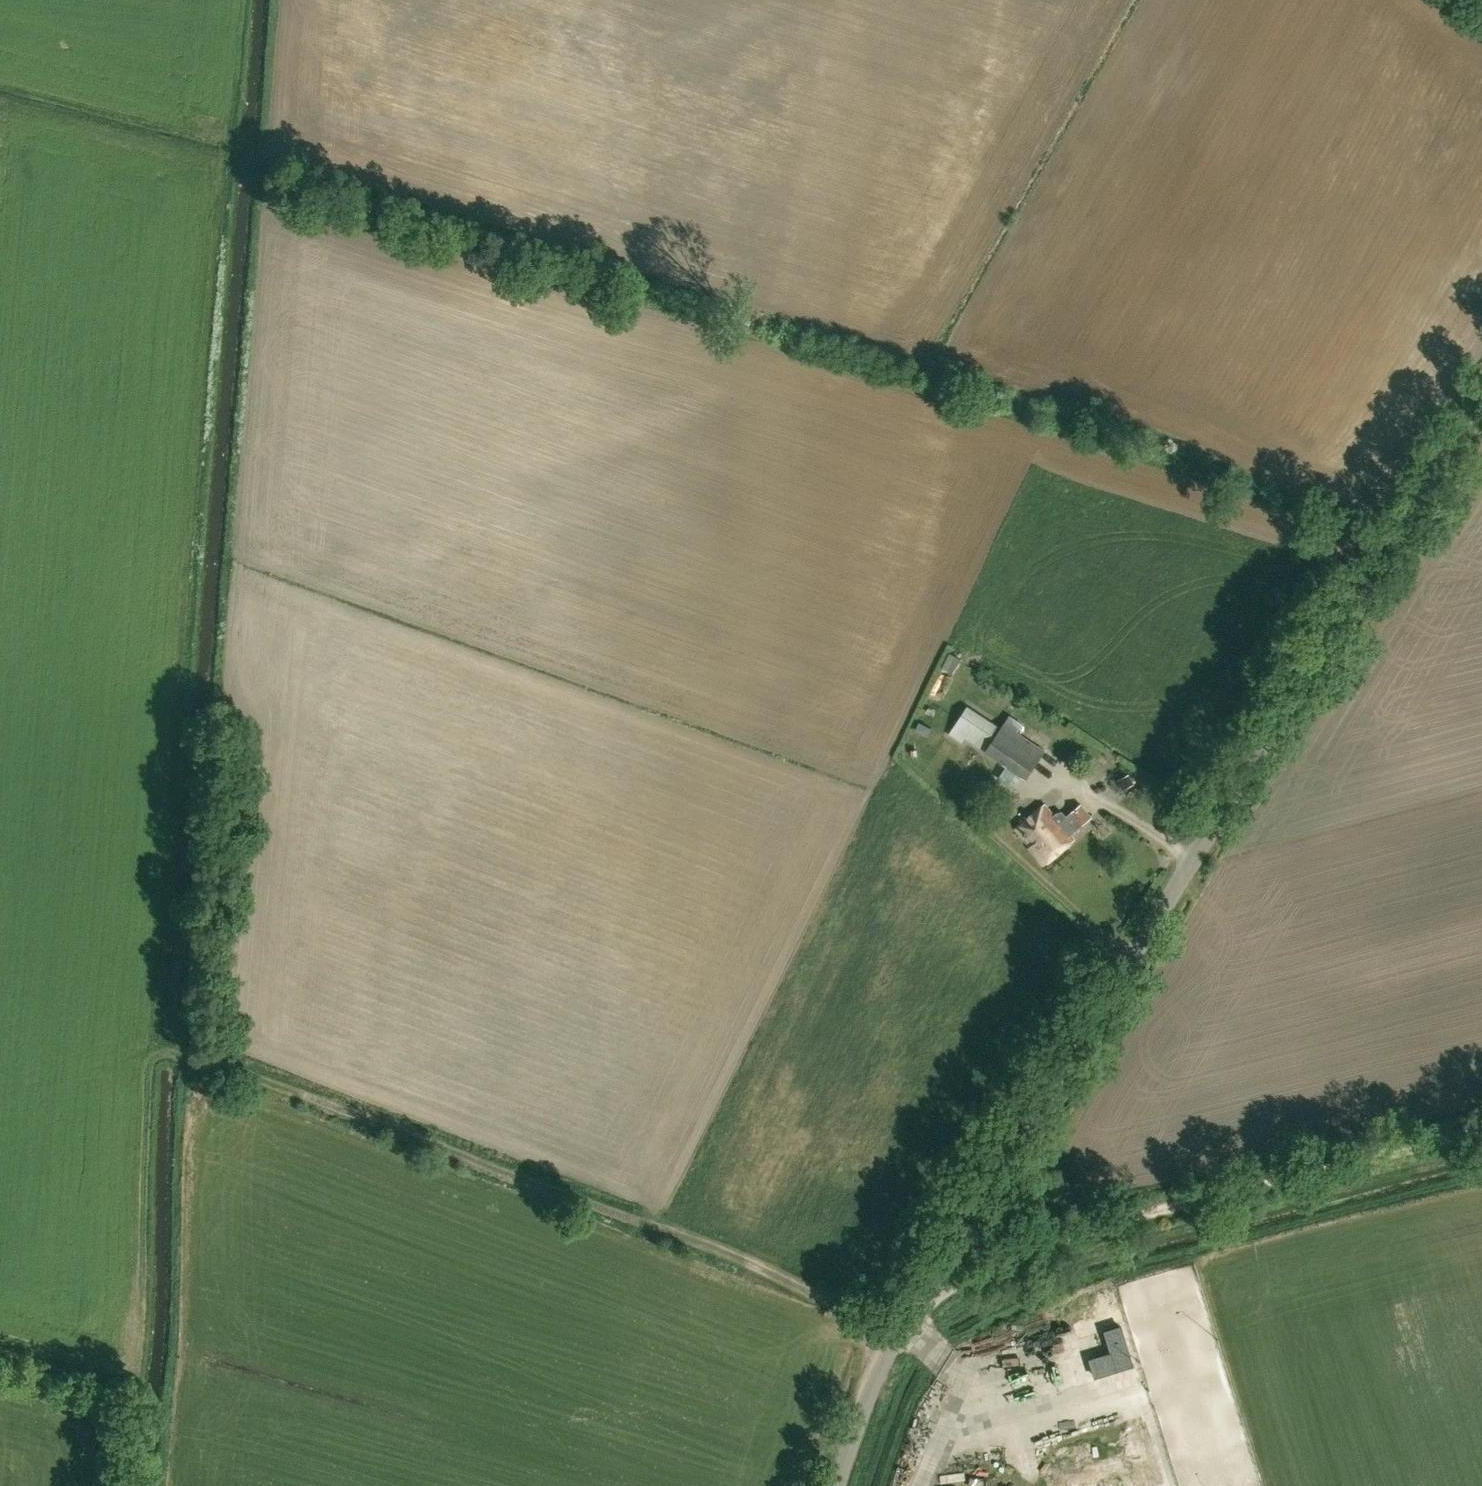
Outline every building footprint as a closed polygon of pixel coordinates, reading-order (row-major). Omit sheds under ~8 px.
[(950,652),(943,667),(954,673),(961,658),(950,652)] [(952,726),(979,745),(990,727),(963,709),(952,726)] [(986,750),(1027,779),(1047,749),(1005,721),(986,750)] [(1129,773),(1118,779),(1123,789),(1135,783),(1129,773)] [(1029,847),(1043,865),(1074,839),(1070,834),(1091,816),(1081,804),(1060,822),(1044,804),(1015,828),(1030,846),(1029,847)] [(1063,1456),(1069,1485),(1167,1485),(1156,1434),(1099,1445),(1096,1432),(1082,1435),(1085,1451),(1063,1456)]
